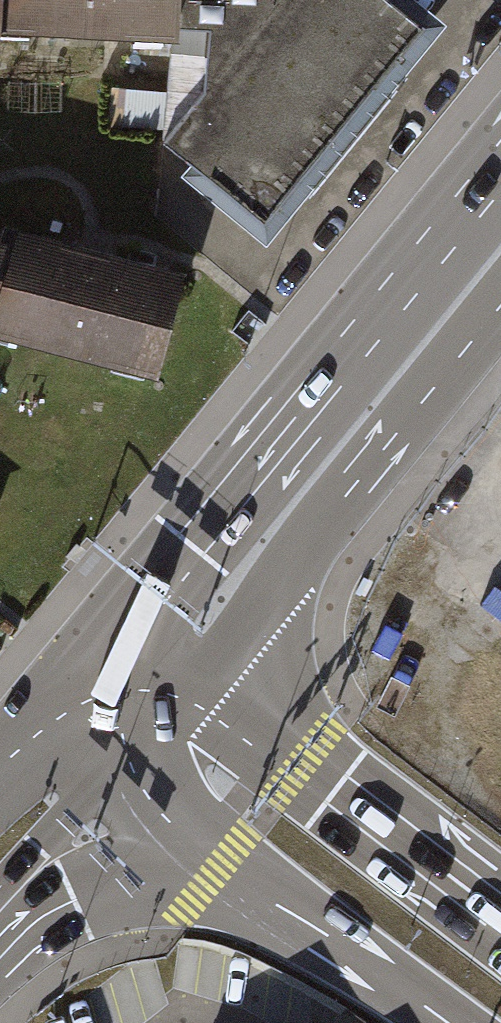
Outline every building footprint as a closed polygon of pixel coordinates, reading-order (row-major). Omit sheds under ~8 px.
[(157,24),(158,0),(0,0),(0,19),(157,24)] [(157,24),(154,128),(260,217),(435,10),(423,0),(158,0),(157,24)] [(149,360),(176,255),(0,208),(0,321),(149,360)]
